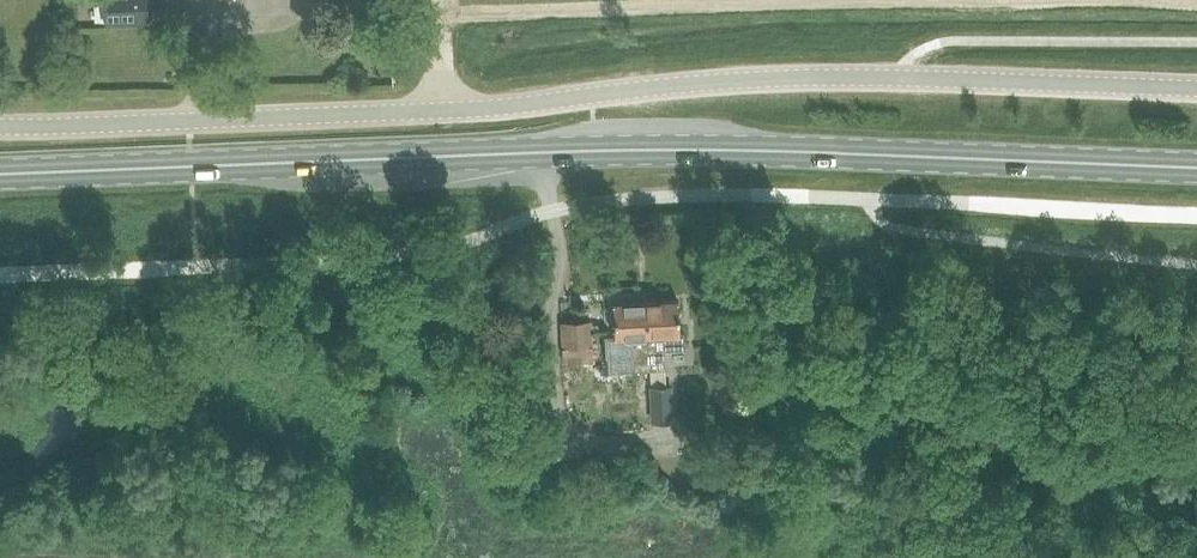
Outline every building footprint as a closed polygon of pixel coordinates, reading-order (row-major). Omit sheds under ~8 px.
[(145,0),(103,0),(104,22),(146,20),(145,0)] [(677,298),(642,300),(645,367),(645,369),(663,368),(663,350),(684,349),(683,332),(678,332),(677,298)] [(629,367),(645,367),(642,300),(610,301),(611,334),(627,334),(629,367)] [(559,321),(560,361),(590,359),(589,320),(559,321)] [(649,385),(651,420),(669,419),(667,384),(649,385)]
